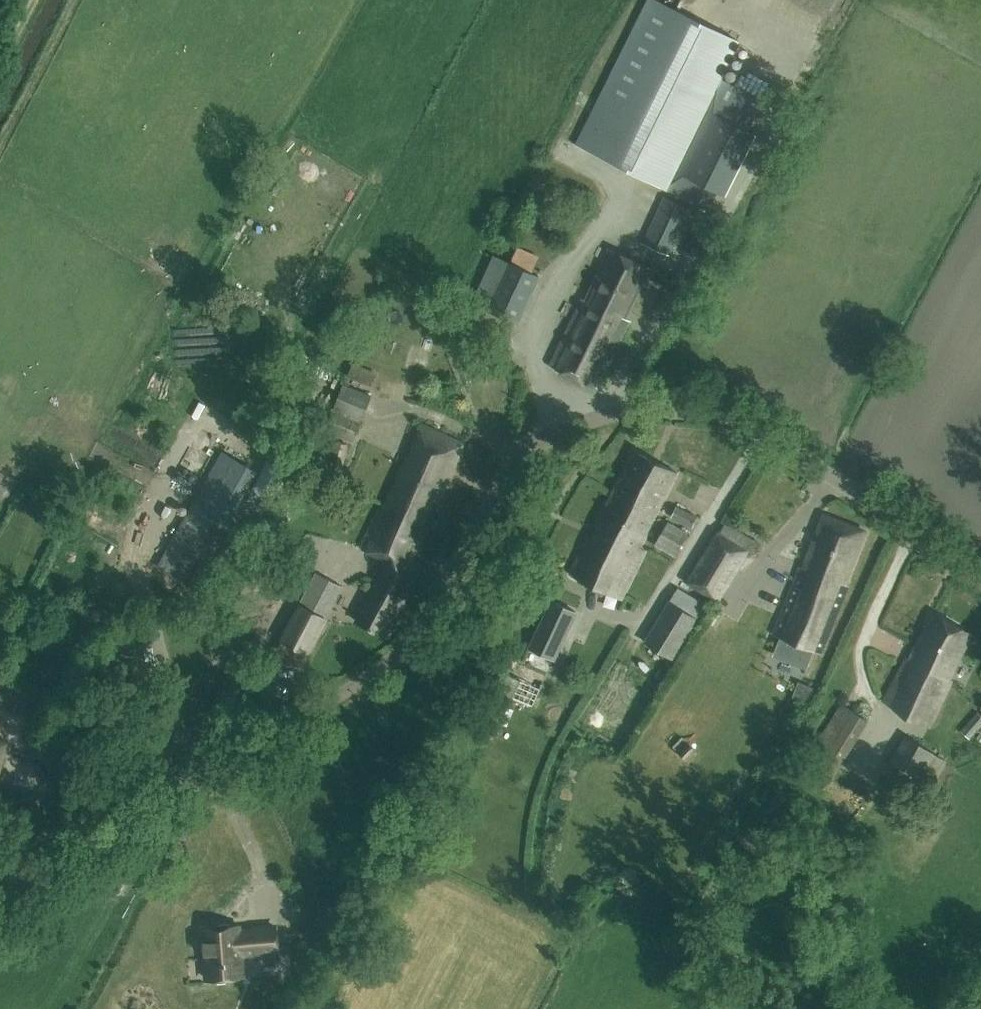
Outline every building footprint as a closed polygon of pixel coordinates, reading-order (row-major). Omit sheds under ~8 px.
[(655,2),(583,147),(665,188),(709,210),(718,193),(726,196),(756,135),(748,131),(762,102),(719,81),(738,42),(655,2)] [(670,256),(692,209),(666,197),(644,244),(670,256)] [(626,319),(650,268),(610,249),(586,300),(582,299),(550,365),(596,389),(630,321),(626,319)] [(519,324),(541,278),(509,263),(487,310),(489,310),(483,323),(512,336),(518,323),(519,324)] [(373,387),(378,374),(353,364),(348,377),(373,387)] [(354,442),(373,395),(343,384),(324,433),(339,439),(339,436),(354,442)] [(410,458),(408,457),(388,502),(424,520),(433,500),(437,502),(463,444),(422,425),(413,446),(415,447),(410,458)] [(341,476),(348,445),(336,442),(329,473),(341,476)] [(613,494),(658,518),(680,474),(634,451),(613,494)] [(288,466),(270,457),(256,484),(274,493),(288,466)] [(643,549),(658,518),(613,494),(592,536),(589,534),(571,573),(622,597),(645,550),(643,549)] [(384,604),(396,585),(410,593),(423,568),(415,562),(415,553),(428,525),(423,523),(424,520),(388,502),(386,506),(382,504),(360,547),(386,559),(387,563),(370,597),(384,604)] [(693,528),(698,516),(678,506),(672,518),(693,528)] [(208,594),(242,534),(192,507),(158,566),(208,594)] [(844,584),(865,534),(823,517),(803,568),(800,567),(773,634),(822,654),(849,586),(844,584)] [(668,522),(655,546),(676,557),(689,533),(668,522)] [(754,541),(725,523),(709,550),(738,567),(754,541)] [(282,640),(283,641),(307,654),(343,587),(318,573),(282,640)] [(388,637),(404,605),(410,593),(396,585),(384,604),(370,597),(369,599),(368,598),(357,621),(388,637)] [(707,606),(679,588),(646,642),(674,660),(707,606)] [(949,679),(972,634),(934,613),(909,659),(907,658),(884,701),(930,727),(952,680),(949,679)] [(552,659),(560,642),(537,631),(529,648),(552,659)] [(494,688),(533,706),(543,685),(548,673),(546,672),(509,655),(494,688)] [(812,705),(819,689),(799,681),(793,697),(812,705)] [(834,777),(869,721),(842,704),(807,760),(834,777)] [(980,728),(980,715),(978,713),(961,731),(971,740),(980,728)] [(921,779),(935,754),(906,736),(891,761),(921,779)] [(240,929),(240,926),(203,929),(207,979),(244,976),(242,958),(278,955),(276,927),(240,929)]
